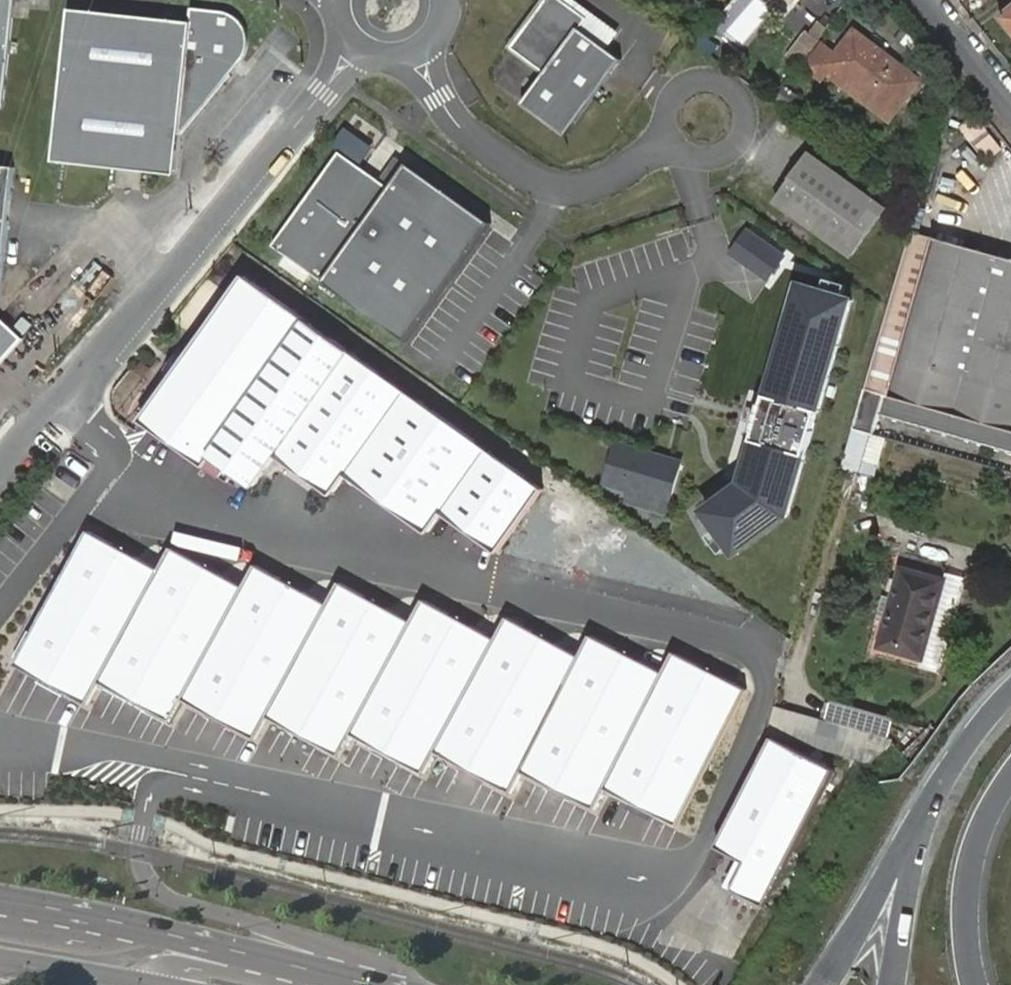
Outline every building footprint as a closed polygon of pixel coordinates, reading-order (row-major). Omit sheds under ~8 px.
[(10,116),(24,0),(0,0),(0,115),(10,116)] [(563,0),(544,0),(510,47),(546,72),(522,105),(565,137),(622,59),(579,28),(586,17),(563,0)] [(196,27),(77,15),(61,167),(180,178),(185,139),(245,63),(250,58),(254,51),(255,45),(255,37),(253,31),(250,25),(245,20),(239,17),(232,15),(225,15),(198,11),(196,27)] [(920,74),(852,25),(828,59),(822,67),(890,116),(920,74)] [(813,30),(793,55),(803,63),(814,49),(823,37),(813,30)] [(828,59),(814,49),(803,63),(802,64),(817,75),(884,124),(890,116),(822,67),(828,59)] [(817,75),(802,64),(797,71),(812,82),(817,75)] [(962,129),(991,163),(1007,149),(978,115),(962,129)] [(17,144),(0,142),(0,279),(17,144)] [(889,205),(814,151),(779,201),(854,253),(889,205)] [(339,152),(273,246),(407,341),(491,223),(408,164),(391,188),(380,181),(339,152)] [(380,181),(391,188),(408,164),(397,156),(380,181)] [(729,255),(768,281),(787,255),(748,228),(729,255)] [(914,231),(856,426),(877,432),(883,411),(1010,443),(1010,257),(914,231)] [(244,276),(212,320),(186,357),(173,375),(148,411),(226,468),(233,461),(259,478),(281,448),(335,486),(350,468),(433,527),(446,511),(499,548),(544,482),(244,276)] [(856,298),(805,283),(772,395),(770,395),(757,440),(759,441),(747,484),(707,513),(739,555),(792,516),(856,298)] [(20,322),(0,308),(0,345),(20,322)] [(173,375),(186,357),(175,348),(162,366),(173,375)] [(848,471),(882,477),(888,435),(855,430),(848,471)] [(890,441),(885,470),(928,477),(933,448),(890,441)] [(684,463),(618,444),(607,483),(633,491),(673,502),(684,463)] [(982,487),(988,469),(962,460),(956,478),(982,487)] [(670,514),(673,502),(633,491),(630,502),(670,514)] [(166,565),(98,532),(26,669),(100,705),(110,686),(182,721),(196,698),(265,734),(279,707),(354,743),(363,726),(438,761),(449,741),(520,775),(531,752),(603,786),(614,765),(685,800),(755,664),(685,630),(675,649),(600,614),(589,636),(518,603),(510,620),(433,583),(419,603),(349,568),(335,594),(264,560),(252,580),(178,545),(166,565)] [(948,578),(904,567),(881,642),(925,655),(948,578)] [(788,698),(740,806),(738,812),(760,820),(749,845),(782,860),(846,726),(788,698)]
